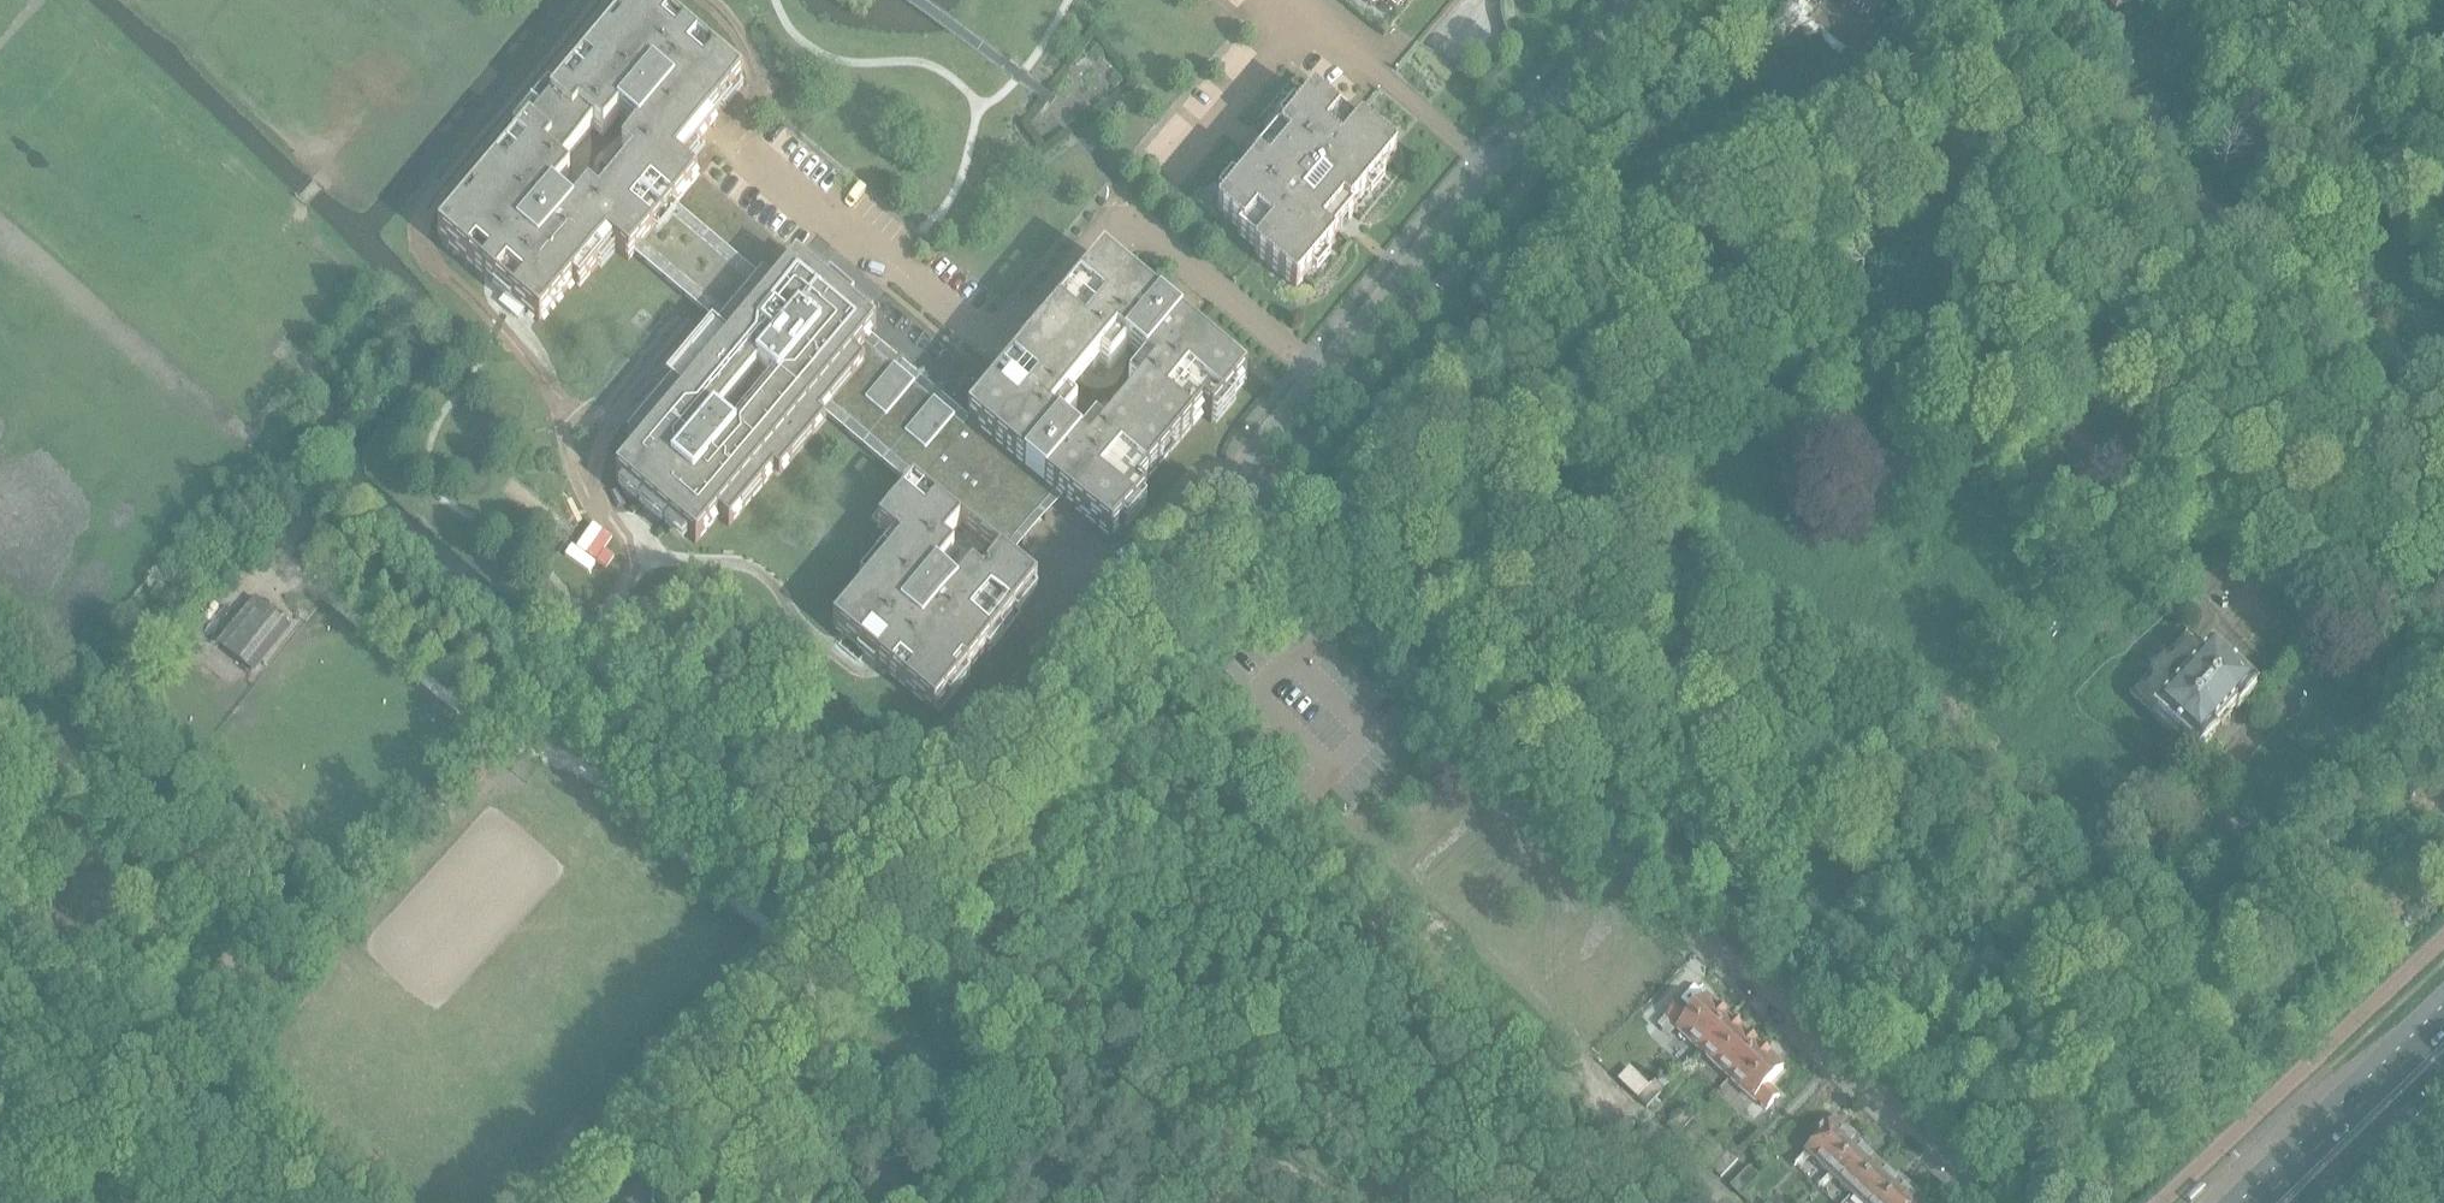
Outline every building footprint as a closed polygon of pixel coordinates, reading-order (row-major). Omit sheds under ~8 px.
[(1248,380),(1106,259),(968,421),(880,345),(885,339),(801,266),(785,253),(779,259),(691,186),(697,180),(693,178),(695,176),(683,166),(715,127),(712,124),(713,124),(709,121),(742,82),(650,0),(631,0),(433,236),(539,323),(572,283),(579,289),(613,249),(628,262),(634,254),(721,329),(626,441),(637,451),(615,477),(695,545),(717,518),(728,528),(823,415),(911,489),(877,529),(893,542),(859,582),(866,587),(832,627),(934,712),(1002,632),(1003,633),(1038,592),(1002,561),(1055,497),(1110,544),(1111,543),(1112,544),(1149,500),(1140,493),(1203,417),(1211,424),(1248,380)] [(1395,10),(1404,0),(1384,0),(1395,10)] [(1872,24),(1889,4),(1885,0),(1845,0),(1872,24)] [(2133,0),(2105,0),(2113,13),(2133,0)] [(1398,155),(1394,150),(1346,110),(1340,117),(1338,116),(1335,119),(1312,99),(1302,112),(1292,104),(1279,119),(1288,128),(1281,137),(1278,134),(1253,163),(1256,166),(1241,184),(1231,176),(1218,192),(1227,200),(1217,213),(1240,232),(1237,235),(1256,251),(1253,255),(1296,290),(1334,245),(1330,242),(1354,215),(1350,212),(1398,155)] [(218,647),(248,672),(252,675),(290,629),(256,601),(218,647)] [(2188,633),(2130,696),(2198,758),(2215,739),(2212,736),(2235,711),(2238,713),(2254,695),(2188,633)] [(1702,1055),(1733,1022),(1708,998),(1693,1014),(1682,1004),(1667,1020),(1678,1030),(1677,1031),(1702,1055)] [(1702,1055),(1728,1079),(1759,1047),(1733,1022),(1702,1055)] [(1784,1071),(1759,1047),(1728,1079),(1754,1104),(1745,1113),(1756,1123),(1780,1098),(1769,1087),(1784,1071)] [(1654,1082),(1649,1088),(1641,1080),(1629,1093),(1637,1100),(1646,1109),(1664,1091),(1654,1082)] [(1652,1115),(1661,1105),(1656,1100),(1647,1109),(1652,1115)] [(1676,1137),(1694,1119),(1684,1110),(1667,1129),(1676,1137)] [(1820,1135),(1816,1140),(1817,1141),(1805,1154),(1829,1176),(1858,1146),(1861,1142),(1837,1120),(1821,1136),(1820,1135)] [(1858,1146),(1829,1176),(1851,1197),(1880,1166),(1858,1146)] [(1720,1179),(1738,1161),(1728,1152),(1711,1170),(1720,1179)] [(1880,1166),(1851,1197),(1858,1202),(1886,1202),(1902,1186),(1880,1166)] [(1739,1197),(1757,1179),(1747,1170),(1730,1188),(1739,1197)] [(1902,1186),(1886,1202),(1927,1202),(1905,1183),(1902,1186)]
